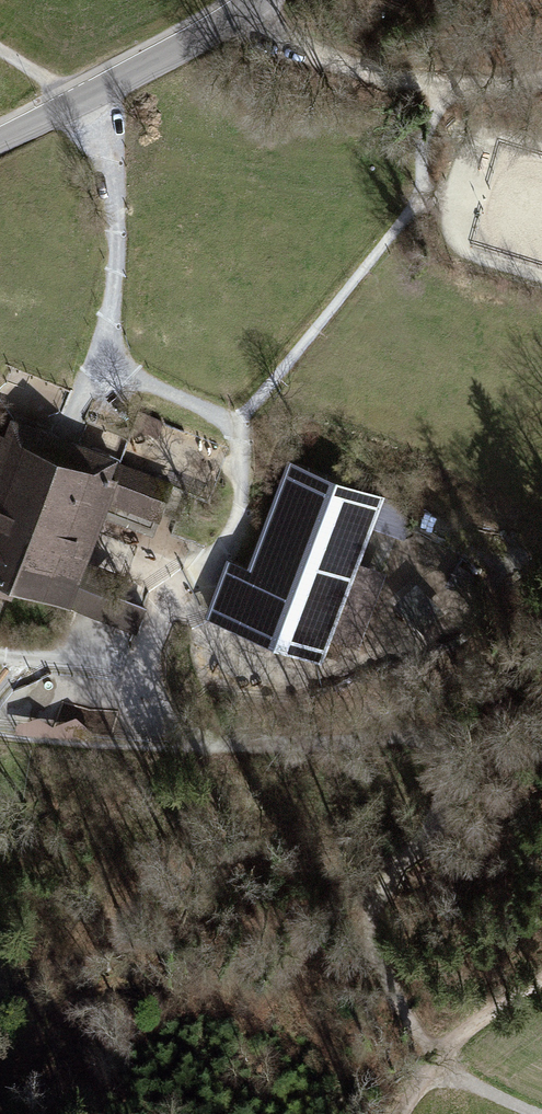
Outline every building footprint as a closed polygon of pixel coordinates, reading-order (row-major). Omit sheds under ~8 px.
[(0,409),(0,581),(134,630),(143,604),(80,581),(110,499),(160,518),(176,474),(0,409)] [(279,444),(199,611),(319,659),(387,485),(279,444)] [(456,608),(478,578),(459,564),(437,594),(456,608)] [(417,585),(396,608),(425,636),(447,613),(417,585)] [(353,648),(372,593),(353,586),(335,642),(353,648)]
